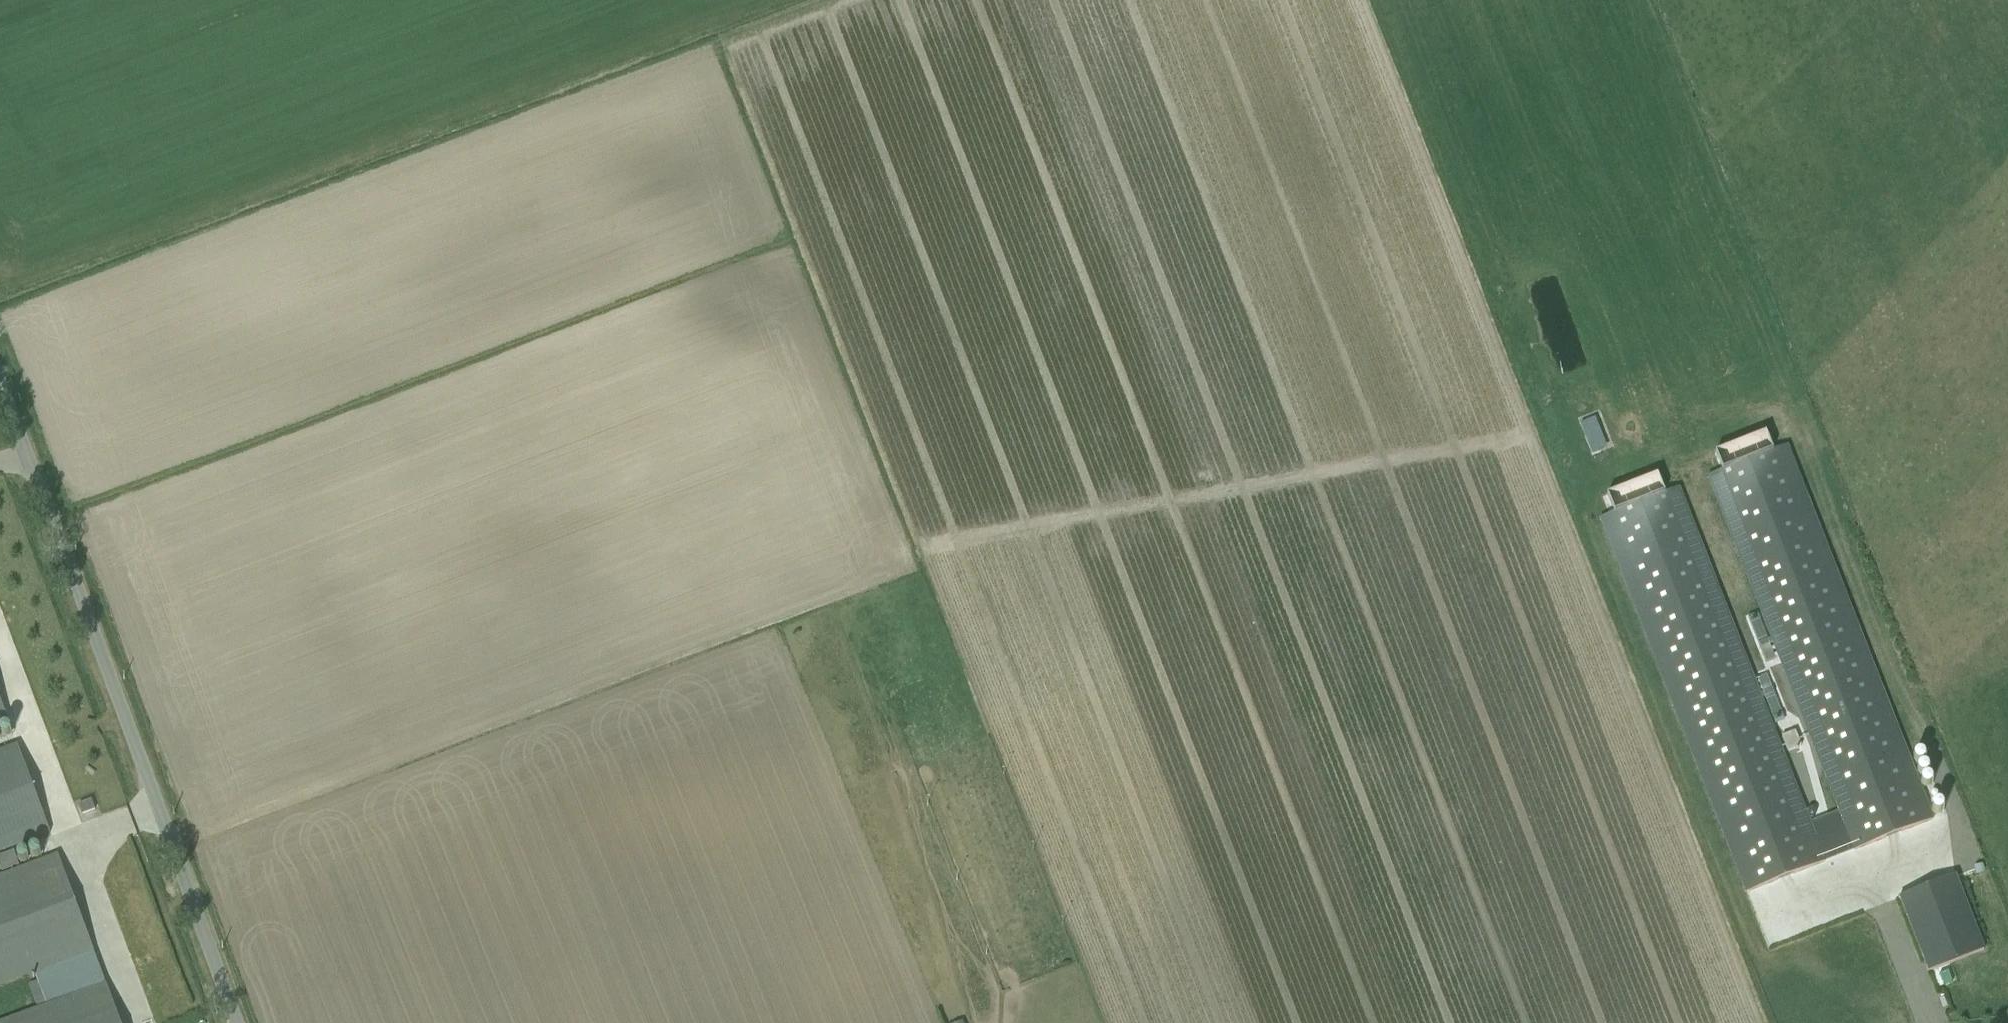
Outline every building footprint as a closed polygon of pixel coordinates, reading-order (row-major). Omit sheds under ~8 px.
[(1768,935),(1789,949),(1893,917),(1885,892),(1874,884),(1882,872),(1851,882),(1828,867),(1898,846),(1903,837),(1897,816),(1881,821),(1873,795),(1848,802),(1825,726),(1801,734),(1796,718),(1784,737),(1775,709),(1751,716),(1741,681),(1751,678),(1736,668),(1735,664),(1775,652),(1755,639),(1709,486),(1693,491),(1687,472),(1627,490),(1632,506),(1637,499),(1768,935)] [(9,730),(0,706),(0,734),(9,730)] [(17,747),(0,753),(0,851),(50,832),(17,747)] [(102,803),(105,815),(121,811),(118,798),(102,803)] [(62,854),(0,877),(0,991),(34,978),(45,1009),(7,1022),(125,1022),(62,854)]
